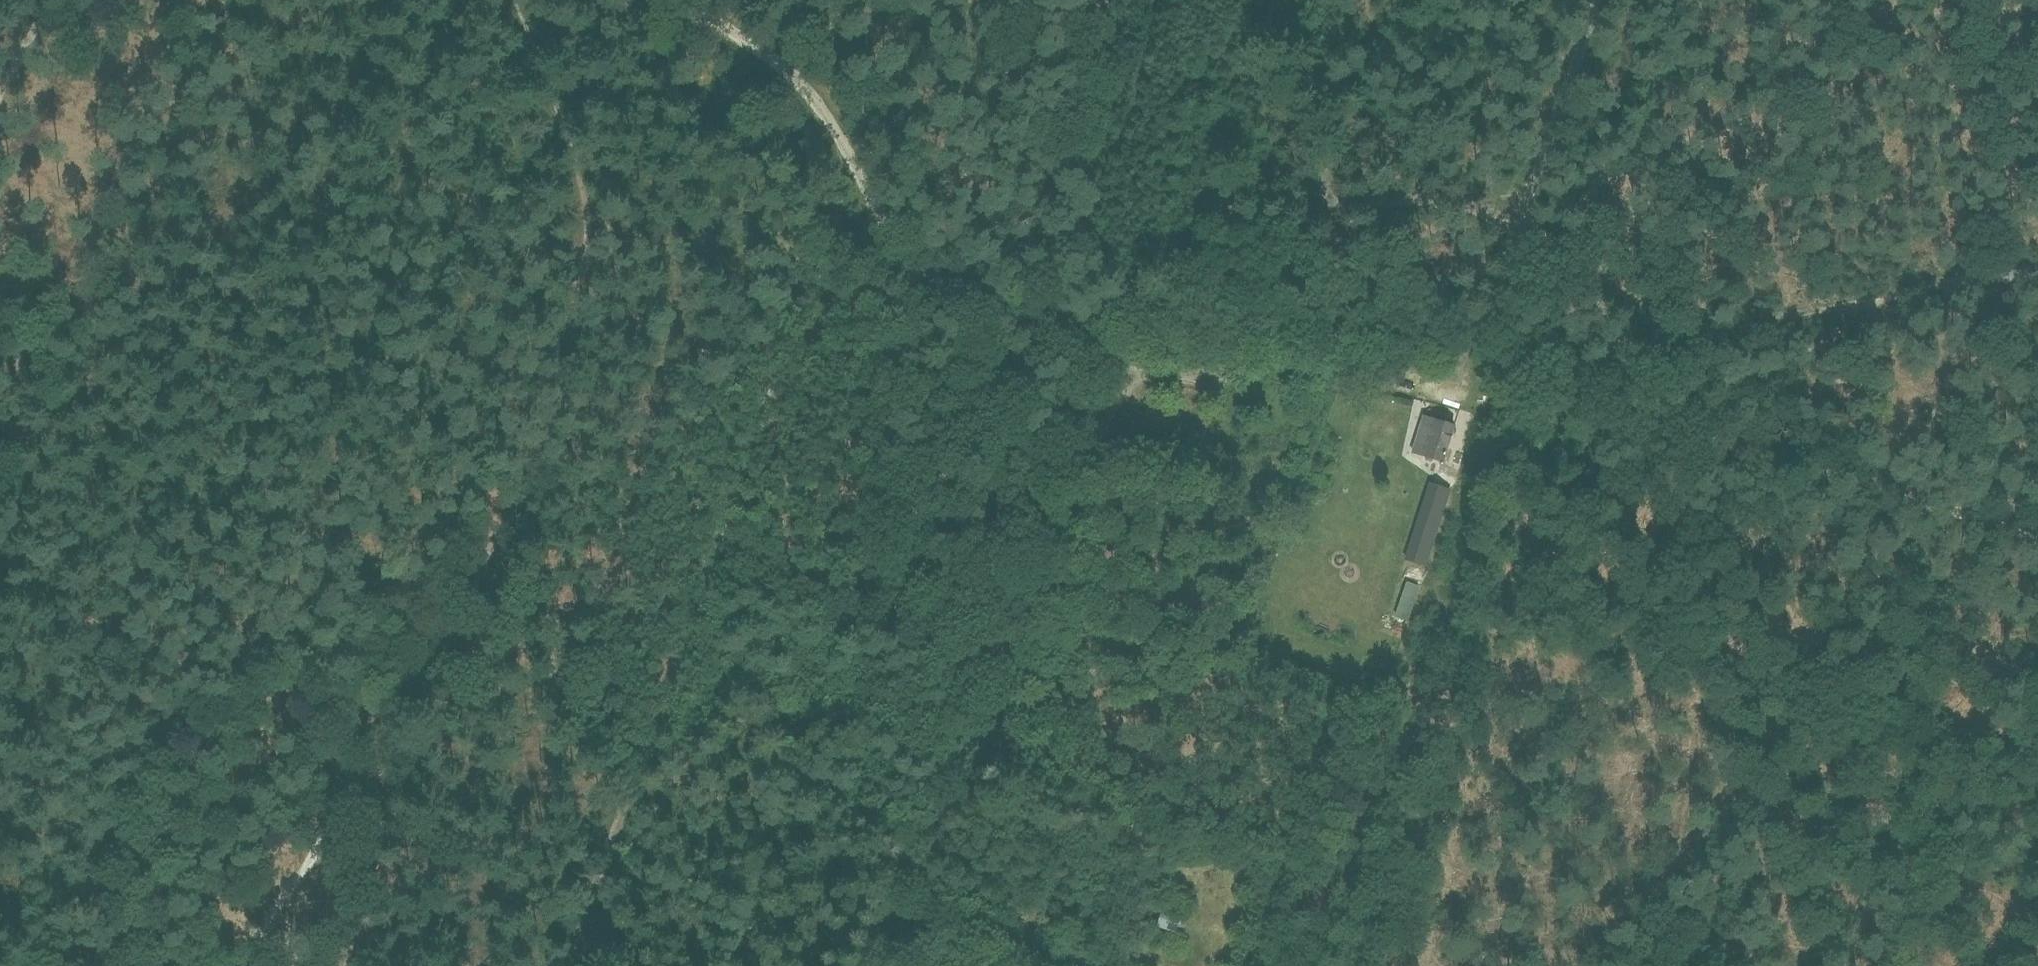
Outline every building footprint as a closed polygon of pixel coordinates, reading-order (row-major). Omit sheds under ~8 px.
[(1442,462),(1453,427),(1434,421),(1432,429),(1421,425),(1414,445),(1425,449),(1422,456),(1442,462)] [(1413,557),(1394,616),(1407,620),(1427,561),(1430,562),(1436,543),(1433,542),(1447,500),(1448,501),(1456,476),(1440,471),(1412,556),(1413,557)] [(1156,927),(1175,933),(1181,917),(1162,911),(1156,927)]
